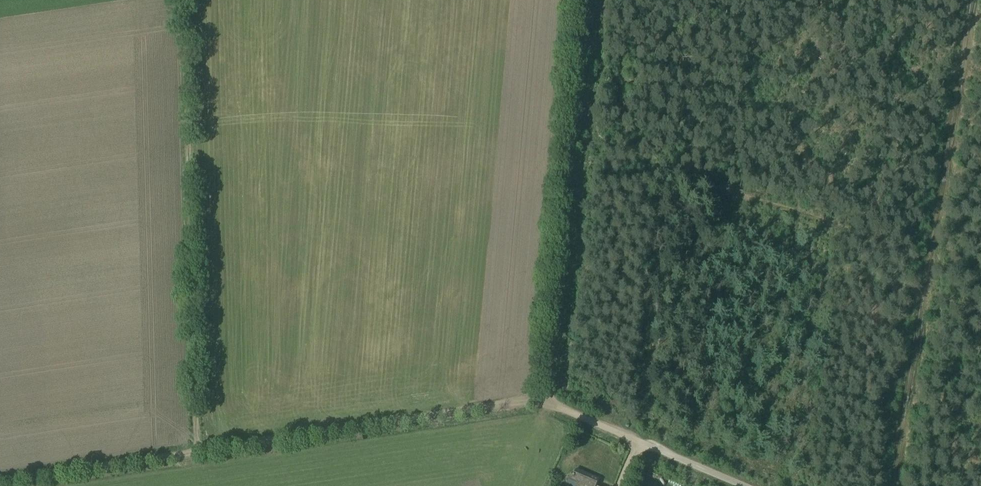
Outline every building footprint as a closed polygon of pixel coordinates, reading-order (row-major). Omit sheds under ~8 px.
[(566,485),(597,485),(599,480),(590,476),(590,477),(586,476),(586,474),(576,469),(573,477),(570,476),(566,485)]
